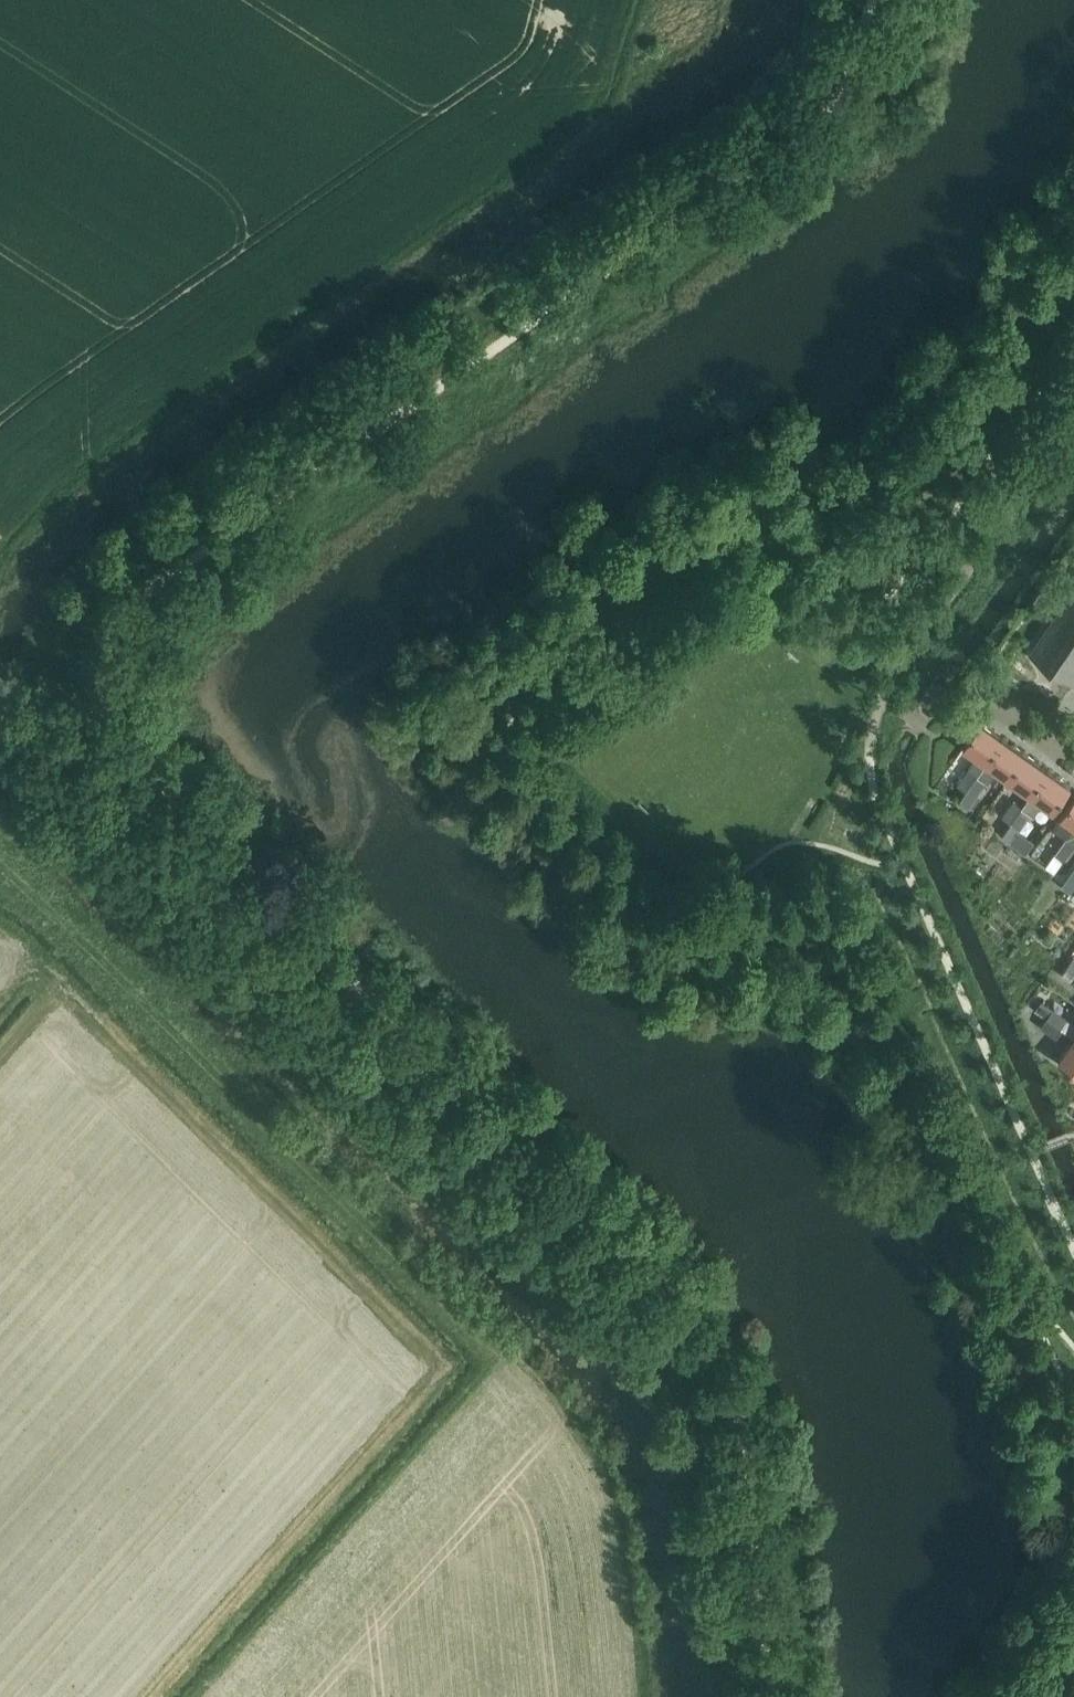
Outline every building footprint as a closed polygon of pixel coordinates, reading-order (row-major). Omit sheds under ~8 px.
[(1031,652),(1073,681),(1073,590),(1031,652)] [(1041,590),(1035,599),(1044,605),(1051,596),(1041,590)] [(965,791),(1003,738),(981,721),(963,746),(977,756),(957,784),(965,791)] [(1026,754),(1003,738),(965,791),(960,799),(969,805),(985,781),(988,783),(999,772),(1008,778),(1026,754)] [(1031,794),(1048,770),(1026,754),(1008,778),(1031,794)] [(1031,794),(1022,807),(1030,813),(1033,815),(1042,803),(1053,811),(1058,804),(1071,786),(1048,770),(1031,794)] [(1061,816),(1073,825),(1073,797),(1061,816)] [(1010,824),(1022,807),(1013,801),(1001,817),(1010,824)] [(1010,824),(1002,835),(1011,841),(1030,813),(1022,807),(1010,824)] [(1055,872),(1062,861),(1073,844),(1065,838),(1045,866),(1055,872)] [(1063,1029),(1069,1020),(1052,1008),(1046,1017),(1063,1029)] [(1057,1037),(1063,1029),(1046,1017),(1040,1025),(1057,1037)] [(1058,1060),(1073,1071),(1073,1038),(1058,1060)]
